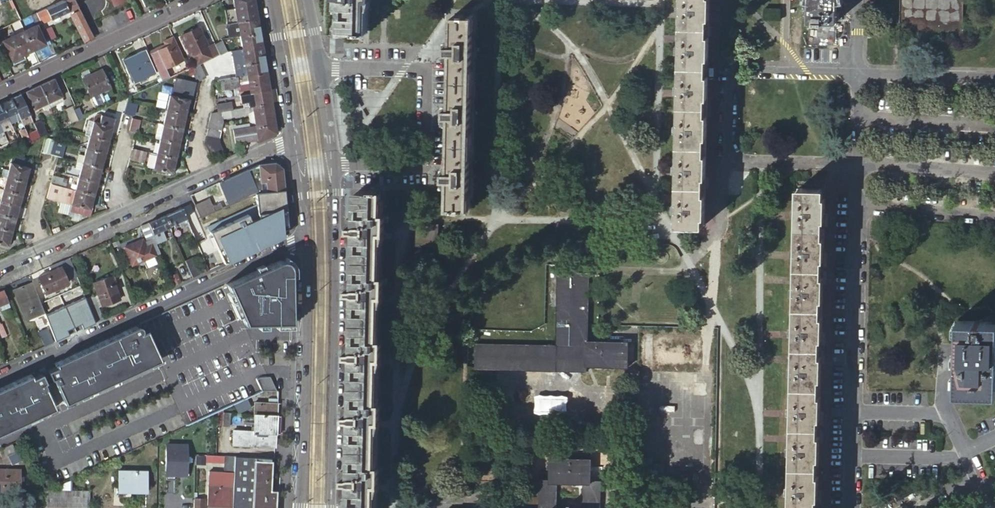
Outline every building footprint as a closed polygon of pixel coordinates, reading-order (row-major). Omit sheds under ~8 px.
[(36,12),(41,22),(77,5),(74,0),(62,0),(36,12)] [(233,8),(223,10),(225,25),(235,23),(256,19),(255,12),(253,0),(232,0),(233,8)] [(342,29),(365,29),(365,7),(370,7),(370,0),(343,0),(342,29)] [(680,8),(682,8),(681,15),(686,15),(686,31),(681,31),(681,39),(679,39),(679,47),(681,47),(680,55),(685,55),(685,71),(680,71),(680,78),(678,78),(678,87),(680,87),(680,95),(684,95),(684,111),(679,111),(679,119),(677,119),(677,127),(679,127),(679,135),(683,135),(683,151),(678,151),(678,159),(676,159),(676,167),(678,167),(678,174),(683,174),(682,191),(677,191),(677,198),(675,198),(675,206),(677,206),(677,214),(682,214),(681,222),(703,223),(703,214),(706,214),(707,190),(703,190),(704,173),(707,173),(708,151),(704,151),(705,134),(708,134),(708,111),(705,111),(706,94),(709,94),(709,72),(706,72),(706,55),(710,55),(710,32),(707,32),(707,15),(711,15),(711,0),(680,0),(680,8)] [(836,44),(837,23),(837,0),(810,0),(810,20),(809,43),(836,44)] [(963,0),(902,0),(901,20),(962,23),(963,0)] [(78,8),(71,12),(85,41),(94,37),(78,8)] [(780,9),(766,8),(766,18),(780,19),(780,9)] [(36,12),(31,15),(36,24),(37,25),(41,23),(41,22),(36,12)] [(473,17),(453,16),(452,44),(447,44),(447,52),(452,53),(450,108),(445,108),(445,116),(450,117),(449,171),(444,171),(443,178),(448,179),(448,207),(452,207),(452,210),(464,211),(464,207),(468,207),(471,106),(473,17)] [(258,30),(256,19),(235,23),(238,37),(258,32),(258,30)] [(36,24),(24,30),(34,49),(45,44),(37,25),(36,24)] [(44,29),(48,39),(54,36),(49,26),(44,29)] [(215,44),(214,43),(206,46),(197,28),(181,35),(195,65),(198,64),(220,54),(215,44)] [(24,30),(14,34),(24,54),(34,49),(24,30)] [(238,37),(240,50),(261,47),(260,44),(258,32),(238,37)] [(2,40),(3,41),(13,64),(25,58),(24,54),(14,34),(14,35),(2,40)] [(165,46),(148,54),(161,81),(169,78),(165,69),(183,61),(172,37),(163,42),(165,46)] [(221,42),(215,44),(220,54),(226,51),(221,42)] [(240,50),(231,52),(236,78),(265,72),(261,47),(240,50)] [(155,73),(144,51),(122,61),(132,84),(155,73)] [(198,64),(195,65),(192,67),(197,79),(204,76),(198,64)] [(109,89),(101,71),(81,80),(90,98),(91,97),(100,93),(109,89)] [(265,72),(236,78),(216,81),(218,92),(235,89),(238,89),(238,93),(248,91),(268,88),(265,72)] [(63,101),(52,79),(39,85),(49,107),(63,101)] [(49,107),(39,85),(25,92),(34,109),(42,106),(44,110),(49,107)] [(166,110),(184,114),(190,90),(173,87),(171,95),(169,95),(166,110)] [(270,103),(268,88),(248,91),(251,106),(270,103)] [(100,93),(91,97),(93,103),(96,104),(102,101),(103,98),(100,93)] [(30,116),(19,94),(9,99),(20,121),(22,126),(32,121),(30,116)] [(128,97),(128,96),(118,101),(116,110),(123,113),(127,101),(128,97)] [(20,121),(9,99),(0,103),(10,125),(20,121)] [(137,103),(127,101),(123,113),(130,115),(134,114),(137,103)] [(228,102),(215,104),(216,112),(220,111),(229,110),(228,102)] [(0,103),(0,128),(2,132),(11,127),(10,125),(0,103)] [(248,118),(272,114),(270,103),(251,106),(229,110),(230,117),(247,114),(248,118)] [(72,122),(79,119),(72,106),(65,109),(72,122)] [(181,129),(184,114),(166,110),(162,125),(181,129)] [(229,110),(220,111),(222,118),(230,117),(229,110)] [(207,127),(221,131),(223,122),(222,118),(220,111),(216,112),(210,113),(207,127)] [(93,122),(89,136),(107,142),(114,117),(103,114),(100,124),(93,122)] [(256,139),(257,141),(272,135),(275,130),(272,114),(248,118),(248,121),(254,122),(254,126),(232,130),(234,144),(250,141),(249,140),(256,139)] [(140,119),(131,117),(128,130),(136,132),(140,119)] [(87,120),(83,135),(89,136),(93,122),(87,120)] [(46,134),(47,134),(40,121),(33,124),(36,130),(39,137),(46,134)] [(162,125),(157,123),(154,138),(159,139),(162,125)] [(178,144),(181,129),(162,125),(159,139),(178,144)] [(29,142),(39,137),(36,130),(32,132),(29,127),(23,129),(26,135),(29,142)] [(205,142),(210,156),(224,150),(220,142),(220,141),(219,139),(219,138),(219,137),(221,131),(207,127),(205,142)] [(21,138),(26,135),(23,129),(18,131),(21,138)] [(107,142),(89,136),(85,149),(104,154),(107,142)] [(51,149),(54,140),(48,138),(45,148),(51,149)] [(156,154),(175,158),(178,144),(159,139),(156,154)] [(50,154),(57,156),(61,142),(54,140),(51,149),(50,154)] [(146,152),(132,148),(129,159),(143,163),(146,152)] [(100,168),(104,154),(85,149),(81,163),(100,168)] [(148,164),(147,167),(152,169),(156,154),(151,153),(148,164)] [(171,173),(175,158),(156,154),(152,169),(156,170),(168,172),(171,173)] [(13,155),(6,178),(25,183),(31,160),(13,155)] [(96,183),(100,168),(81,163),(79,171),(77,178),(96,183)] [(256,164),(219,181),(229,204),(256,192),(257,192),(284,189),(281,168),(274,163),(256,164)] [(65,167),(63,174),(77,178),(79,171),(65,167)] [(52,175),(50,183),(65,187),(67,179),(52,175)] [(25,183),(6,178),(3,190),(21,195),(25,183)] [(74,189),(93,195),(96,183),(77,178),(74,189)] [(50,183),(48,190),(63,194),(65,187),(50,183)] [(89,209),(93,195),(74,189),(70,204),(89,209)] [(257,203),(208,225),(213,237),(218,235),(229,259),(224,261),(225,262),(262,245),(260,242),(269,238),(270,241),(283,235),(281,225),(287,224),(287,221),(284,189),(257,192),(256,192),(257,203)] [(801,189),(801,196),(796,197),(796,204),(793,204),(792,211),(795,211),(795,219),(800,219),(800,237),(795,237),(795,243),(792,243),(792,251),(794,252),(794,259),(799,259),(799,277),(794,277),(794,284),(791,284),(791,292),(794,292),(794,298),(799,298),(798,316),(793,316),(793,324),(790,324),(790,331),(793,332),(793,338),(798,339),(797,357),(793,356),(792,364),(790,363),(790,371),(792,371),(792,378),(797,379),(797,396),(792,396),(792,403),(789,403),(789,411),(792,411),(791,417),(796,417),(795,437),(791,437),(790,444),(788,444),(788,451),(790,452),(790,459),(795,459),(795,478),(790,478),(790,484),(787,484),(787,491),(789,491),(789,499),(794,499),(794,507),(815,507),(815,500),(818,500),(818,479),(816,478),(817,460),(819,460),(820,438),(817,437),(818,418),(820,417),(821,397),(818,396),(818,379),(821,379),(821,357),(818,357),(819,340),(821,340),(822,317),(819,317),(820,299),(822,299),(823,278),(821,278),(821,260),(824,259),(824,238),(821,238),(822,219),(825,219),(825,197),(822,197),(823,190),(801,189)] [(3,190),(0,199),(0,203),(18,208),(21,195),(3,190)] [(381,191),(359,191),(358,222),(356,224),(351,225),(351,229),(355,229),(359,232),(357,285),(355,287),(350,287),(350,292),(354,292),(357,294),(356,348),(353,350),(349,350),(349,354),(353,354),(356,357),(355,410),(352,413),(348,413),(348,417),(352,417),(355,419),(354,473),(351,476),(346,476),(346,480),(351,480),(353,483),(353,507),(375,507),(376,493),(380,492),(381,466),(377,466),(378,430),(381,430),(382,404),(378,404),(379,367),(383,367),(383,340),(379,339),(380,304),(383,304),(384,277),(380,277),(381,242),(385,241),(386,213),(382,213),(382,191),(381,191)] [(208,197),(194,204),(200,217),(222,207),(220,201),(212,205),(208,197)] [(0,203),(0,216),(14,220),(18,208),(0,203)] [(164,214),(170,225),(178,221),(181,227),(189,223),(181,206),(164,214)] [(170,225),(164,214),(146,222),(155,241),(165,237),(161,228),(170,225)] [(11,232),(14,220),(0,216),(0,228),(11,232)] [(155,241),(146,222),(139,225),(145,237),(124,246),(132,265),(159,252),(155,241)] [(11,232),(0,228),(0,244),(7,246),(11,232)] [(218,235),(213,237),(224,261),(229,259),(218,235)] [(753,245),(740,245),(740,256),(753,256),(753,245)] [(193,276),(200,273),(192,256),(185,259),(188,266),(193,276)] [(68,257),(48,265),(50,270),(37,276),(44,292),(67,282),(66,279),(76,275),(68,257)] [(206,261),(205,262),(201,264),(204,271),(210,269),(206,261)] [(242,325),(292,325),(294,269),(288,261),(281,262),(225,285),(242,325)] [(588,340),(588,326),(589,272),(557,271),(555,343),(476,342),(475,368),(587,370),(587,365),(627,365),(627,340),(588,340)] [(172,275),(176,284),(181,281),(177,272),(172,275)] [(112,275),(94,282),(103,305),(121,298),(112,275)] [(29,318),(44,312),(44,311),(40,302),(31,281),(12,289),(22,312),(26,311),(29,318)] [(47,299),(40,302),(44,311),(51,308),(47,299)] [(0,303),(0,306),(1,309),(10,305),(7,300),(0,303)] [(89,304),(96,321),(104,317),(96,300),(89,304)] [(80,307),(88,324),(96,321),(89,304),(80,307)] [(959,322),(959,332),(956,332),(955,355),(959,354),(959,363),(955,363),(955,374),(958,375),(958,383),(955,382),(955,395),(994,395),(994,322),(959,322)] [(134,326),(54,363),(55,366),(46,370),(50,379),(52,378),(54,381),(52,382),(54,387),(56,386),(64,403),(160,359),(147,329),(141,332),(141,331),(141,329),(140,327),(139,326),(137,325),(135,325),(134,326)] [(54,408),(46,391),(48,390),(46,385),(44,386),(43,382),(44,382),(40,373),(32,377),(30,373),(0,387),(0,432),(54,408)] [(262,393),(275,388),(269,374),(256,379),(262,393)] [(569,413),(568,394),(535,395),(535,414),(569,413)] [(276,415),(277,402),(277,397),(268,397),(268,402),(255,401),(255,414),(276,415)] [(248,398),(236,403),(239,412),(251,406),(248,398)] [(231,413),(219,412),(218,425),(230,426),(231,413)] [(275,447),(276,415),(255,414),(254,431),(233,429),(233,444),(275,447)] [(0,449),(0,453),(2,457),(7,455),(15,451),(12,443),(0,449)] [(167,445),(166,473),(187,473),(188,445),(167,445)] [(15,451),(7,455),(11,464),(24,458),(20,449),(15,451)] [(232,505),(234,471),(234,460),(234,455),(225,455),(224,471),(210,470),(208,504),(232,505)] [(540,478),(539,507),(557,507),(558,481),(581,482),(581,507),(599,507),(599,480),(590,479),(590,458),(550,456),(549,478),(540,478)] [(234,460),(234,471),(232,505),(232,507),(275,507),(276,491),(271,491),(272,462),(234,460)] [(20,491),(20,470),(0,469),(0,491),(20,491)] [(148,471),(119,470),(118,494),(132,494),(132,490),(148,491),(148,471)] [(75,506),(76,489),(68,489),(68,506),(75,506)] [(206,498),(193,498),(193,507),(206,507),(206,498)]
